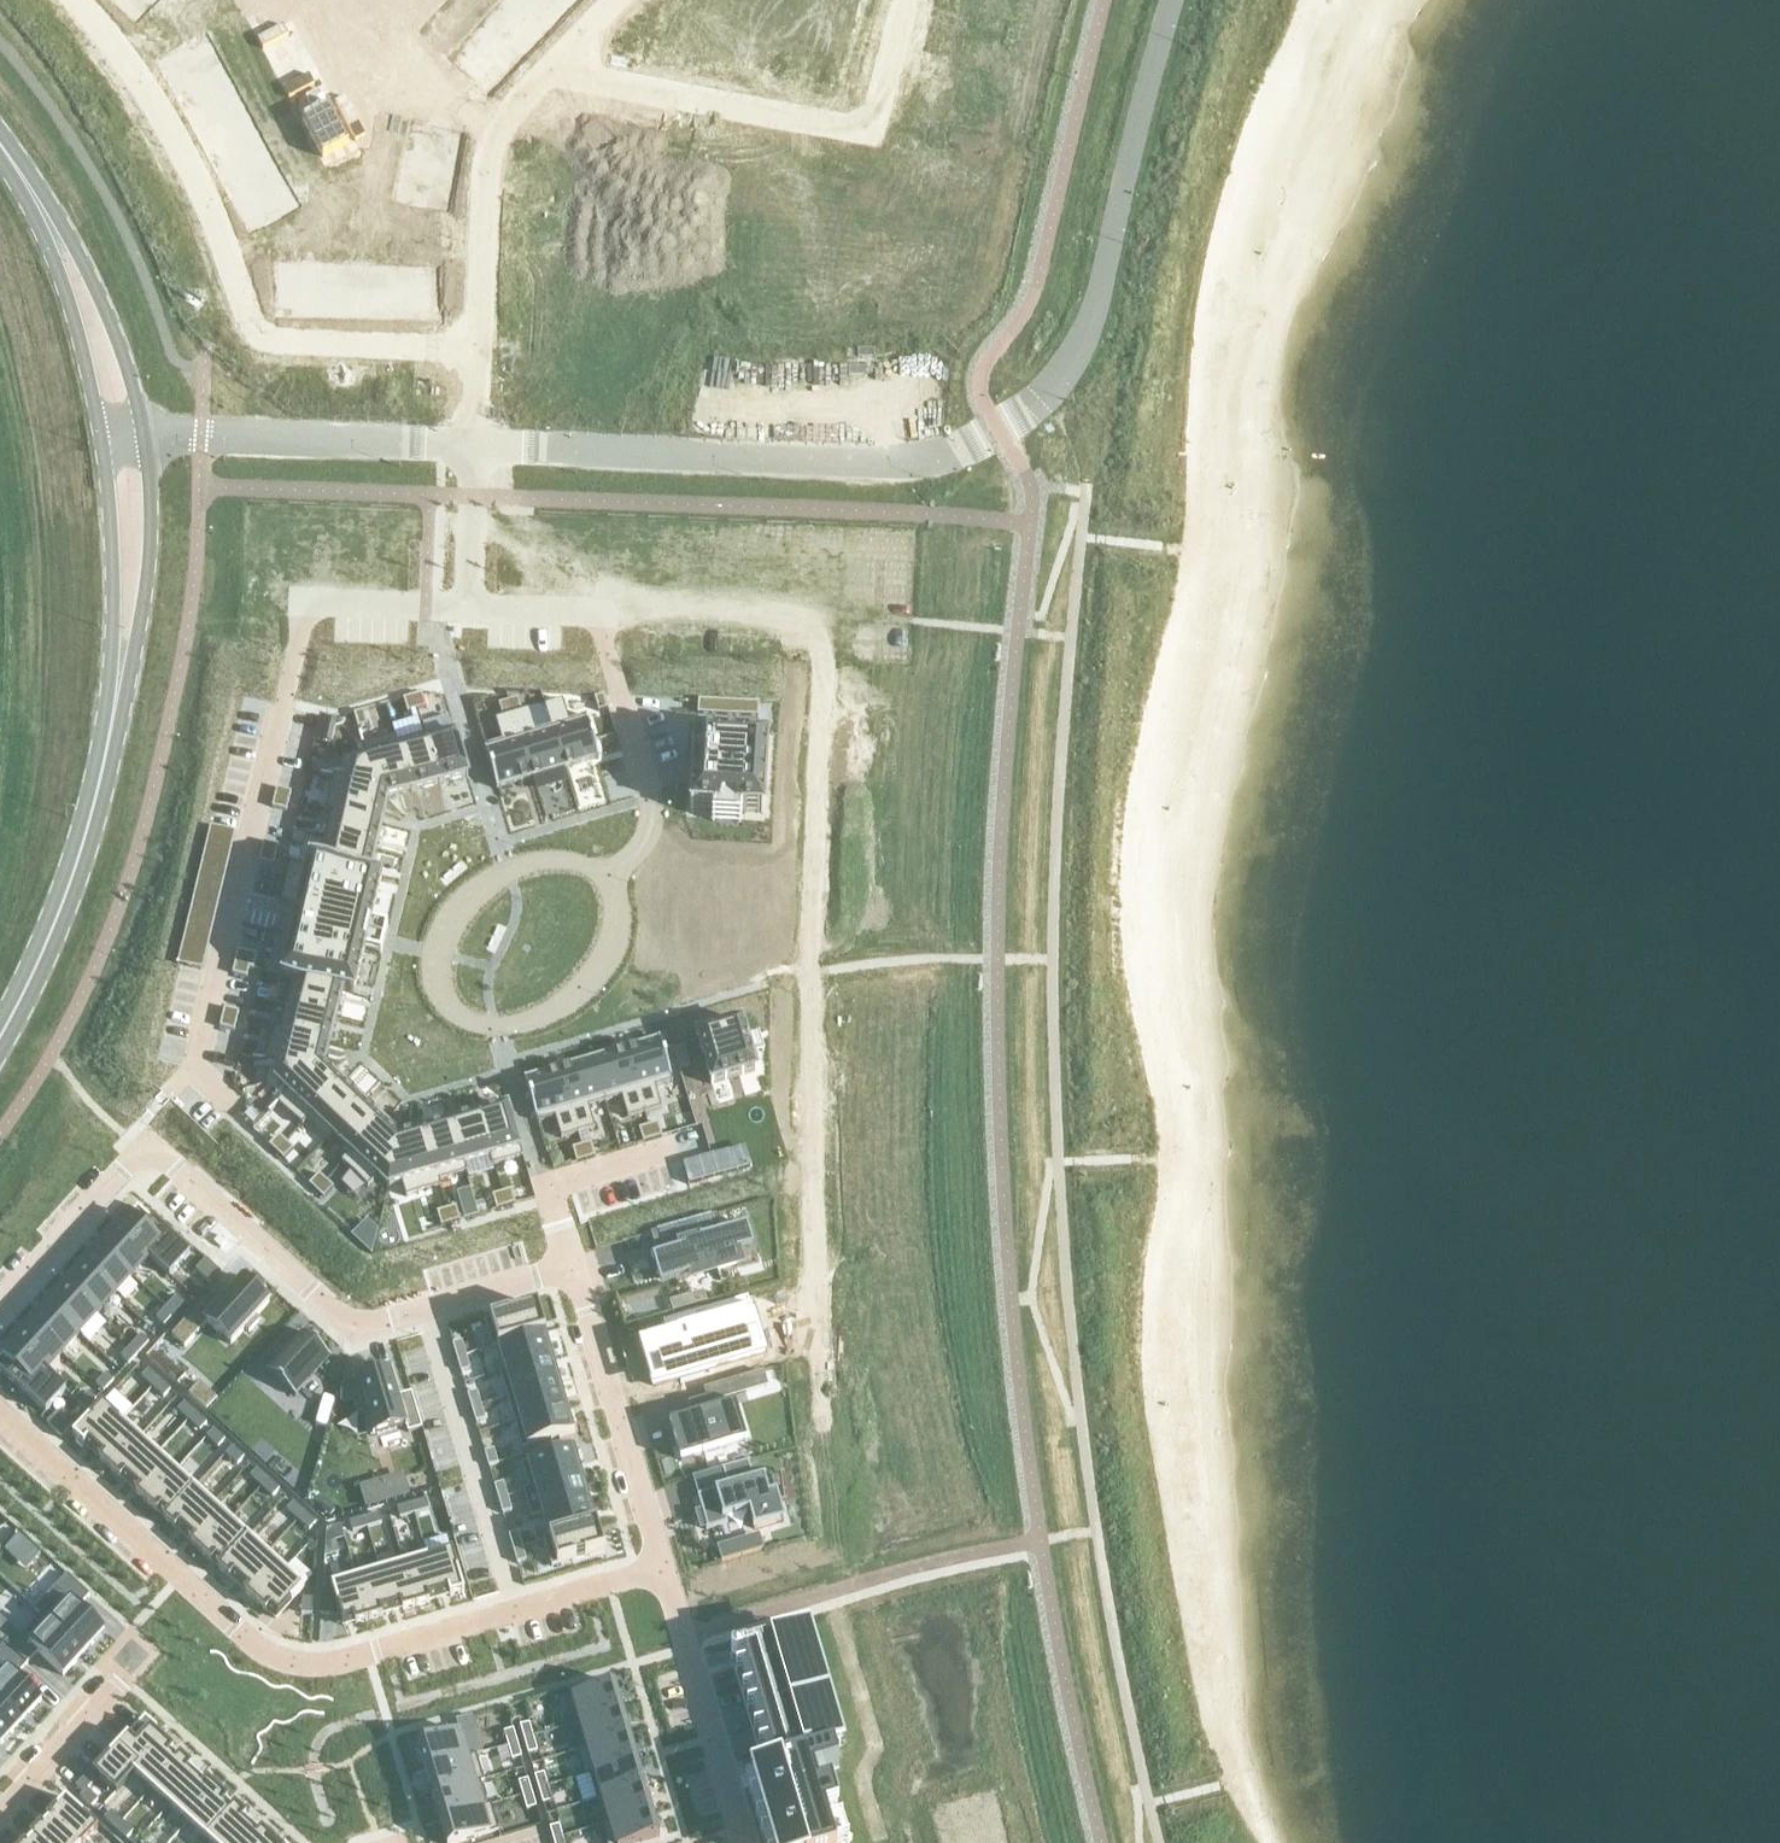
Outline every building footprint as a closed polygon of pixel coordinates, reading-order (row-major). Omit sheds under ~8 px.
[(135,17),(149,3),(145,0),(117,0),(135,17)] [(496,14),(529,46),(550,24),(525,0),(509,0),(496,14)] [(550,24),(571,2),(569,0),(525,0),(550,24)] [(453,1),(446,8),(457,19),(464,12),(453,1)] [(748,6),(746,16),(760,19),(762,10),(748,6)] [(446,8),(440,15),(450,26),(457,19),(446,8)] [(170,10),(163,17),(174,27),(180,20),(170,10)] [(496,14),(474,36),(508,68),(529,46),(496,14)] [(163,17),(156,24),(167,34),(174,27),(163,17)] [(824,27),(816,56),(864,68),(872,39),(824,27)] [(742,30),(740,40),(754,43),(756,34),(742,30)] [(241,31),(228,38),(233,46),(245,40),(241,31)] [(766,33),(764,42),(778,46),(780,36),(766,33)] [(474,36),(453,59),(486,91),(508,68),(474,36)] [(205,39),(163,61),(172,78),(214,56),(205,39)] [(245,40),(233,46),(237,55),(250,48),(245,40)] [(740,40),(737,49),(751,52),(754,43),(740,40)] [(764,42),(762,52),(776,55),(778,46),(764,42)] [(214,56),(172,78),(181,95),(223,73),(214,56)] [(816,56),(809,85),(857,97),(864,68),(816,56)] [(259,64),(246,71),(250,80),(263,73),(259,64)] [(733,64),(731,74),(745,77),(747,68),(733,64)] [(223,73),(181,95),(190,112),(232,90),(223,73)] [(263,73),(250,80),(255,88),(268,82),(263,73)] [(731,74),(729,83),(743,87),(745,77),(731,74)] [(232,90),(190,112),(199,128),(240,106),(232,90)] [(276,97),(263,104),(268,113),(281,106),(276,97)] [(240,106),(199,128),(207,144),(249,123),(240,106)] [(281,106),(268,113),(272,121),(285,115),(281,106)] [(249,123),(207,144),(216,161),(258,139),(249,123)] [(413,129),(408,153),(454,162),(455,160),(454,160),(458,138),(413,129)] [(294,131),(281,138),(286,146),(298,139),(294,131)] [(378,132),(376,146),(385,148),(388,134),(378,132)] [(258,139),(216,161),(225,178),(267,156),(258,139)] [(298,139),(286,146),(290,154),(303,148),(298,139)] [(376,146),(373,160),(382,162),(385,148),(376,146)] [(408,153),(403,175),(450,185),(454,162),(408,153)] [(267,156),(225,178),(234,195),(275,173),(267,156)] [(311,164),(299,171),(303,179),(316,172),(311,164)] [(371,169),(368,183),(378,185),(381,171),(371,169)] [(316,172),(303,179),(308,188),(321,181),(316,172)] [(275,173),(234,195),(243,211),(284,189),(275,173)] [(403,175),(399,199),(444,208),(449,186),(450,186),(450,185),(403,175)] [(284,189),(243,211),(252,229),(294,207),(284,189)] [(294,224),(293,239),(303,239),(304,225),(294,224)] [(304,225),(303,239),(313,240),(313,225),(304,225)] [(332,226),(331,240),(341,241),(341,226),(332,226)] [(341,226),(341,241),(350,241),(351,226),(341,226)] [(407,226),(406,241),(416,241),(416,227),(407,226)] [(369,227),(368,242),(378,242),(379,227),(369,227)] [(379,227),(378,242),(388,242),(388,228),(379,227)] [(416,227),(416,241),(426,242),(426,227),(416,227)] [(282,265),(280,312),(282,312),(300,313),(302,266),(282,265)] [(302,266),(300,313),(319,314),(321,267),(302,266)] [(321,267),(319,314),(338,315),(340,268),(321,267)] [(340,268),(338,315),(357,315),(358,268),(340,268)] [(358,268),(357,315),(375,316),(377,269),(358,268)] [(377,269),(375,316),(394,317),(396,270),(377,269)] [(396,270),(394,317),(413,318),(415,271),(396,270)] [(415,271),(413,318),(433,318),(434,271),(433,271),(415,271)] [(1205,427),(1220,429),(1223,415),(1207,413),(1205,427)] [(426,709),(422,695),(413,698),(417,712),(426,709)] [(605,699),(604,696),(595,699),(599,713),(608,710),(605,699)] [(417,712),(413,698),(404,701),(408,714),(417,712)] [(508,702),(512,716),(522,713),(517,700),(508,702)] [(554,733),(564,769),(597,760),(598,760),(599,760),(588,722),(586,723),(587,724),(570,728),(562,701),(544,707),(553,734),(554,733)] [(720,716),(721,701),(711,701),(710,715),(720,716)] [(721,701),(720,716),(729,716),(730,702),(721,701)] [(508,702),(499,705),(503,719),(512,716),(508,702)] [(739,717),(740,702),(730,702),(729,716),(739,717)] [(748,717),(749,703),(740,702),(739,717),(748,717)] [(749,703),(748,717),(758,718),(759,703),(749,703)] [(512,716),(531,779),(564,769),(554,733),(553,734),(537,738),(529,711),(512,716)] [(362,714),(353,717),(357,731),(366,728),(362,714)] [(531,779),(512,716),(496,721),(504,748),(487,753),(486,753),(497,790),(498,790),(498,789),(531,779)] [(291,729),(289,739),(303,742),(305,733),(291,729)] [(468,777),(456,736),(427,744),(439,786),(468,777)] [(411,794),(399,753),(395,738),(362,748),(366,762),(352,767),(388,801),(411,794)] [(695,741),(694,760),(693,763),(694,763),(693,785),(693,787),(692,787),(692,789),(691,809),(691,811),(693,811),(713,812),(713,813),(715,813),(715,812),(739,814),(742,814),(761,815),(764,816),(764,813),(763,813),(765,794),(765,791),(766,767),(767,767),(767,764),(766,764),(767,745),(768,745),(768,742),(765,742),(765,743),(746,742),(746,741),(744,741),(743,742),(719,740),(717,739),(717,740),(697,739),(697,738),(695,738),(695,741)] [(289,739),(287,748),(301,752),(303,742),(289,739)] [(439,786),(427,744),(399,753),(411,794),(439,786)] [(382,825),(388,801),(352,767),(348,781),(333,778),(326,812),(340,815),(382,825)] [(291,793),(277,790),(274,799),(288,803),(291,793)] [(286,812),(288,803),(274,799),(272,809),(286,812)] [(334,842),(376,852),(382,825),(340,815),(334,842)] [(236,834),(211,828),(207,841),(205,851),(203,860),(197,886),(194,896),(192,906),(186,932),(183,942),(181,952),(178,965),(203,971),(236,834)] [(376,852),(334,842),(328,867),(327,869),(369,879),(370,877),(376,852)] [(278,847),(264,844),(262,853),(276,857),(278,847)] [(274,866),(276,857),(262,853),(260,863),(274,866)] [(311,863),(297,921),(283,979),(300,983),(301,981),(343,991),(342,993),(354,995),(368,938),(382,880),(370,877),(369,879),(327,869),(328,867),(311,863)] [(251,961),(237,958),(234,967),(249,970),(251,961)] [(246,980),(249,970),(234,967),(232,976),(246,980)] [(343,991),(301,981),(300,983),(294,1008),(336,1018),(342,993),(343,991)] [(294,1008),(288,1035),(330,1045),(336,1018),(294,1008)] [(224,1010),(222,1019),(236,1023),(238,1013),(224,1010)] [(236,1023),(222,1019),(220,1029),(234,1032),(236,1023)] [(714,1029),(696,1035),(698,1039),(700,1045),(699,1045),(703,1056),(704,1056),(705,1062),(708,1073),(709,1073),(710,1079),(711,1084),(716,1082),(715,1082),(721,1080),(729,1078),(738,1075),(738,1076),(746,1073),(745,1073),(751,1071),(751,1072),(756,1070),(755,1067),(754,1067),(752,1059),(752,1058),(750,1050),(749,1050),(747,1042),(747,1041),(745,1033),(744,1033),(741,1024),(742,1024),(741,1021),(737,1023),(731,1025),(731,1024),(723,1027),(715,1030),(714,1029)] [(280,1068),(276,1083),(324,1069),(330,1045),(288,1035),(273,1031),(265,1065),(280,1068)] [(659,1042),(626,1052),(645,1115),(661,1110),(653,1083),(670,1078),(670,1079),(671,1078),(660,1041),(659,1041),(659,1042)] [(593,1062),(603,1098),(620,1093),(628,1120),(645,1115),(626,1052),(593,1062)] [(228,1056),(214,1053),(212,1062),(226,1066),(228,1056)] [(603,1098),(593,1062),(559,1072),(570,1108),(578,1135),(595,1130),(587,1103),(603,1098)] [(342,1086),(324,1069),(276,1083),(287,1093),(277,1104),(302,1128),(312,1117),(342,1086)] [(537,1118),(553,1113),(561,1140),(578,1135),(570,1108),(559,1072),(526,1082),(526,1081),(525,1081),(536,1119),(537,1118)] [(342,1086),(312,1117),(332,1136),(362,1105),(342,1086)] [(362,1105),(332,1136),(352,1155),(382,1123),(362,1105)] [(252,1117),(242,1107),(235,1114),(246,1124),(252,1117)] [(520,1150),(508,1108),(479,1117),(491,1158),(520,1150)] [(491,1158),(479,1117),(451,1125),(463,1166),(491,1158)] [(253,1131),(261,1138),(270,1127),(263,1121),(253,1131)] [(352,1155),(388,1189),(400,1140),(382,1123),(352,1155)] [(463,1166),(451,1125),(423,1133),(436,1175),(463,1166)] [(648,1128),(653,1142),(662,1139),(658,1125),(648,1128)] [(639,1130),(643,1144),(653,1142),(648,1128),(639,1130)] [(388,1189),(436,1175),(423,1133),(400,1140),(388,1189)] [(294,1151),(287,1144),(277,1155),(284,1162),(294,1151)] [(573,1150),(577,1164),(586,1161),(582,1147),(573,1150)] [(733,1173),(727,1152),(713,1156),(719,1177),(733,1173)] [(309,1186),(316,1193),(326,1182),(319,1176),(309,1186)] [(333,1189),(326,1182),(316,1193),(323,1199),(333,1189)] [(502,1194),(506,1208),(515,1205),(511,1191),(502,1194)] [(497,1211),(506,1208),(502,1194),(493,1197),(497,1211)] [(144,1253),(164,1232),(138,1208),(125,1222),(120,1227),(118,1229),(144,1253)] [(456,1208),(446,1211),(451,1225),(460,1222),(456,1208)] [(451,1225),(446,1211),(437,1214),(441,1227),(451,1225)] [(738,1254),(749,1250),(743,1230),(748,1229),(747,1226),(743,1228),(721,1234),(717,1235),(711,1217),(657,1233),(662,1251),(656,1253),(651,1255),(657,1276),(661,1287),(678,1282),(717,1271),(718,1275),(741,1269),(742,1268),(738,1254)] [(132,1277),(149,1259),(150,1258),(144,1253),(118,1229),(101,1249),(132,1277)] [(164,1232),(144,1253),(150,1258),(149,1259),(170,1278),(190,1255),(164,1232)] [(115,1297),(132,1277),(101,1249),(83,1268),(115,1297)] [(200,1255),(190,1267),(198,1274),(208,1262),(200,1255)] [(208,1262),(198,1274),(205,1281),(216,1269),(208,1262)] [(97,1316),(115,1297),(83,1268),(66,1287),(97,1316)] [(210,1293),(179,1328),(192,1340),(207,1323),(230,1345),(245,1329),(249,1333),(260,1320),(256,1317),(269,1302),(263,1297),(266,1293),(254,1281),(250,1285),(244,1280),(222,1304),(210,1293)] [(97,1316),(66,1287),(48,1306),(80,1335),(97,1316)] [(176,1297),(166,1308),(174,1315),(184,1304),(176,1297)] [(663,1324),(681,1382),(714,1373),(712,1367),(728,1363),(729,1368),(760,1359),(752,1330),(756,1328),(748,1299),(663,1324)] [(31,1326),(62,1354),(80,1335),(48,1306),(31,1326)] [(545,1332),(542,1324),(537,1307),(485,1322),(493,1350),(498,1348),(498,1347),(545,1333),(545,1332)] [(159,1316),(149,1327),(156,1335),(167,1323),(159,1316)] [(62,1354),(31,1326),(13,1345),(39,1369),(45,1374),(46,1373),(62,1354)] [(149,1327),(138,1339),(146,1346),(156,1335),(149,1327)] [(505,1371),(505,1372),(552,1358),(548,1342),(544,1343),(542,1335),(545,1334),(545,1333),(498,1347),(498,1348),(505,1371)] [(304,1334),(268,1373),(295,1398),(330,1358),(304,1334)] [(462,1343),(453,1345),(457,1359),(466,1356),(462,1343)] [(0,1360),(0,1372),(20,1390),(39,1369),(13,1345),(0,1360)] [(131,1347),(121,1358),(128,1365),(139,1354),(131,1347)] [(466,1356),(457,1359),(461,1373),(470,1370),(466,1356)] [(505,1372),(505,1371),(500,1372),(507,1398),(560,1383),(555,1367),(551,1368),(549,1360),(553,1359),(552,1358),(505,1372)] [(39,1369),(20,1390),(46,1414),(66,1391),(46,1373),(45,1374),(39,1369)] [(148,1370),(141,1378),(152,1389),(159,1381),(148,1370)] [(362,1381),(357,1383),(373,1437),(407,1427),(408,1433),(422,1429),(414,1401),(401,1405),(391,1373),(386,1374),(385,1370),(360,1377),(362,1381)] [(106,1374),(96,1385),(104,1392),(114,1381),(106,1374)] [(746,1442),(735,1405),(713,1411),(711,1403),(746,1393),(742,1379),(705,1390),(708,1398),(688,1404),(692,1418),(670,1424),(681,1462),(746,1442)] [(159,1381),(152,1389),(163,1399),(170,1391),(159,1381)] [(560,1383),(507,1398),(515,1423),(567,1408),(567,1407),(563,1408),(561,1400),(564,1399),(560,1383)] [(96,1385),(86,1396),(94,1404),(104,1392),(96,1385)] [(199,1385),(188,1397),(206,1413),(217,1401),(199,1385)] [(477,1393),(468,1395),(472,1409),(481,1406),(477,1393)] [(184,1404),(177,1411),(188,1422),(195,1414),(184,1404)] [(85,1446),(93,1453),(121,1422),(102,1405),(72,1438),(84,1448),(85,1446)] [(481,1406),(472,1409),(476,1423),(485,1420),(481,1406)] [(567,1408),(515,1423),(522,1450),(575,1434),(570,1417),(567,1409),(567,1408)] [(57,1413),(47,1424),(54,1431),(65,1420),(57,1413)] [(195,1414),(188,1422),(200,1432),(207,1424),(195,1414)] [(65,1420),(54,1431),(62,1438),(72,1427),(65,1420)] [(139,1439),(121,1422),(93,1453),(101,1461),(100,1462),(110,1471),(139,1439)] [(221,1437),(213,1445),(225,1455),(232,1447),(221,1437)] [(158,1455),(139,1439),(110,1471),(120,1481),(121,1479),(129,1486),(158,1455)] [(232,1447),(225,1455),(236,1465),(243,1457),(232,1447)] [(582,1476),(582,1475),(580,1467),(575,1450),(522,1465),(529,1490),(529,1491),(582,1476)] [(494,1451),(485,1453),(489,1467),(498,1464),(494,1451)] [(146,1504),(176,1472),(158,1455),(129,1486),(137,1493),(136,1495),(146,1504)] [(749,1462),(721,1470),(721,1472),(723,1472),(727,1488),(715,1492),(697,1497),(707,1529),(706,1529),(706,1531),(728,1525),(727,1523),(726,1520),(749,1513),(753,1529),(752,1529),(753,1531),(785,1521),(777,1493),(769,1495),(765,1479),(766,1479),(765,1477),(754,1480),(749,1464),(750,1464),(749,1462)] [(257,1470),(250,1478),(261,1488),(268,1480),(257,1470)] [(158,1512),(165,1519),(166,1519),(194,1488),(176,1472),(146,1504),(157,1514),(158,1512)] [(579,1478),(582,1477),(582,1476),(529,1491),(529,1490),(523,1492),(531,1519),(543,1516),(542,1515),(589,1501),(585,1485),(581,1486),(579,1478)] [(268,1480),(261,1488),(272,1498),(279,1490),(268,1480)] [(504,1484),(495,1487),(499,1500),(508,1497),(504,1484)] [(212,1505),(194,1488),(166,1519),(165,1519),(164,1520),(175,1530),(176,1529),(184,1536),(212,1505)] [(424,1493),(410,1498),(413,1508),(427,1503),(424,1493)] [(508,1497),(499,1500),(503,1514),(512,1511),(508,1497)] [(410,1498),(395,1502),(398,1512),(413,1508),(410,1498)] [(542,1515),(543,1516),(549,1539),(550,1540),(597,1526),(596,1525),(593,1526),(590,1518),(594,1517),(589,1501),(542,1515)] [(293,1503),(286,1511),(297,1521),(305,1513),(293,1503)] [(326,1504),(321,1511),(329,1519),(335,1513),(326,1504)] [(201,1554),(230,1521),(212,1505),(184,1536),(186,1538),(191,1543),(192,1543),(191,1545),(201,1554)] [(305,1513),(297,1521),(309,1531),(316,1523),(305,1513)] [(379,1514),(364,1518),(367,1528),(382,1524),(379,1514)] [(364,1518),(350,1523),(353,1533),(367,1528),(364,1518)] [(249,1538),(230,1521),(201,1554),(211,1563),(212,1562),(220,1568),(220,1569),(249,1538)] [(344,1540),(340,1526),(325,1530),(324,1558),(339,1555),(335,1542),(344,1540)] [(550,1540),(549,1539),(544,1540),(552,1567),(604,1552),(599,1535),(597,1527),(597,1526),(550,1540)] [(519,1534),(509,1537),(513,1550),(523,1547),(519,1534)] [(239,1586),(267,1555),(249,1538),(220,1569),(220,1568),(218,1570),(229,1580),(231,1578),(239,1586)] [(738,1558),(734,1543),(717,1548),(722,1563),(738,1558)] [(523,1547),(513,1550),(517,1564),(527,1561),(523,1547)] [(427,1558),(439,1599),(450,1596),(450,1597),(465,1593),(452,1551),(427,1558)] [(245,1594),(256,1603),(285,1571),(267,1555),(239,1586),(246,1593),(245,1594)] [(439,1599),(427,1558),(403,1565),(416,1607),(430,1603),(429,1602),(439,1599)] [(416,1607),(403,1565),(380,1572),(392,1612),(402,1609),(403,1611),(416,1607)] [(285,1571),(256,1603),(266,1613),(267,1612),(276,1620),(304,1588),(285,1571)] [(380,1572),(356,1579),(369,1621),(383,1617),(382,1615),(392,1612),(380,1572)] [(68,1603),(50,1623),(84,1654),(104,1632),(79,1608),(89,1597),(66,1577),(54,1590),(68,1603)] [(356,1625),(369,1621),(356,1579),(332,1586),(344,1627),(355,1623),(356,1625)] [(303,1600),(302,1615),(313,1616),(314,1601),(303,1600)] [(321,1601),(320,1616),(330,1617),(332,1602),(321,1601)] [(16,1632),(4,1645),(27,1665),(38,1653),(64,1677),(84,1654),(50,1623),(30,1645),(16,1632)] [(729,1655),(763,1771),(752,1774),(772,1842),(848,1842),(828,1773),(839,1770),(799,1634),(729,1655)] [(0,1678),(0,1705),(21,1724),(41,1701),(16,1678),(27,1665),(4,1645),(0,1649),(0,1664),(7,1671),(0,1678)] [(579,1723),(625,1710),(617,1683),(571,1697),(579,1723)] [(0,1746),(21,1724),(0,1705),(0,1746)] [(579,1723),(586,1748),(632,1735),(625,1710),(579,1723)] [(140,1766),(163,1741),(153,1733),(157,1729),(145,1718),(118,1747),(140,1766)] [(524,1740),(534,1738),(529,1724),(520,1726),(524,1740)] [(425,1771),(476,1756),(469,1730),(417,1745),(425,1771)] [(513,1730),(504,1733),(508,1747),(517,1744),(513,1730)] [(640,1760),(632,1735),(586,1748),(594,1773),(640,1760)] [(528,1754),(538,1751),(534,1738),(524,1740),(528,1754)] [(151,1790),(181,1758),(180,1757),(179,1758),(172,1752),(173,1750),(163,1741),(140,1766),(133,1774),(134,1774),(151,1790)] [(517,1744),(508,1747),(512,1761),(522,1758),(517,1744)] [(116,1793),(134,1774),(133,1774),(140,1766),(118,1747),(109,1757),(94,1774),(116,1793)] [(425,1771),(432,1796),(484,1781),(476,1756),(425,1771)] [(169,1807),(198,1775),(190,1768),(191,1767),(181,1758),(151,1790),(169,1807)] [(647,1785),(640,1760),(594,1773),(601,1798),(647,1785)] [(539,1790),(548,1788),(544,1774),(535,1776),(539,1790)] [(188,1823),(217,1791),(207,1782),(206,1783),(198,1775),(169,1807),(188,1823)] [(87,1790),(93,1783),(86,1776),(76,1787),(83,1794),(87,1790)] [(518,1783),(523,1797),(532,1794),(528,1780),(518,1783)] [(432,1796),(440,1821),(491,1806),(484,1781),(432,1796)] [(647,1785),(601,1798),(608,1823),(655,1810),(647,1785)] [(552,1801),(548,1788),(539,1790),(543,1804),(552,1801)] [(98,1800),(87,1790),(83,1794),(80,1797),(91,1808),(98,1800)] [(206,1840),(235,1807),(234,1808),(226,1801),(227,1800),(217,1791),(188,1823),(206,1840)] [(536,1808),(532,1794),(523,1797),(527,1811),(536,1808)] [(50,1820),(75,1842),(86,1842),(98,1829),(71,1804),(66,1800),(56,1810),(57,1812),(50,1820)] [(491,1806),(440,1821),(446,1842),(461,1842),(499,1832),(491,1806)] [(252,1825),(244,1818),(245,1817),(235,1807),(206,1840),(209,1842),(236,1842),(252,1825)] [(608,1823),(614,1842),(639,1842),(662,1836),(655,1810),(608,1823)] [(122,1822),(111,1812),(104,1819),(115,1830),(122,1822)] [(32,1837),(39,1842),(75,1842),(50,1820),(42,1828),(41,1827),(32,1837)] [(134,1832),(122,1822),(115,1830),(126,1840),(134,1832)] [(272,1841),(262,1831),(261,1833),(252,1825),(236,1842),(269,1842),(272,1841)] [(550,1828),(554,1842),(564,1839),(559,1825),(550,1828)]
